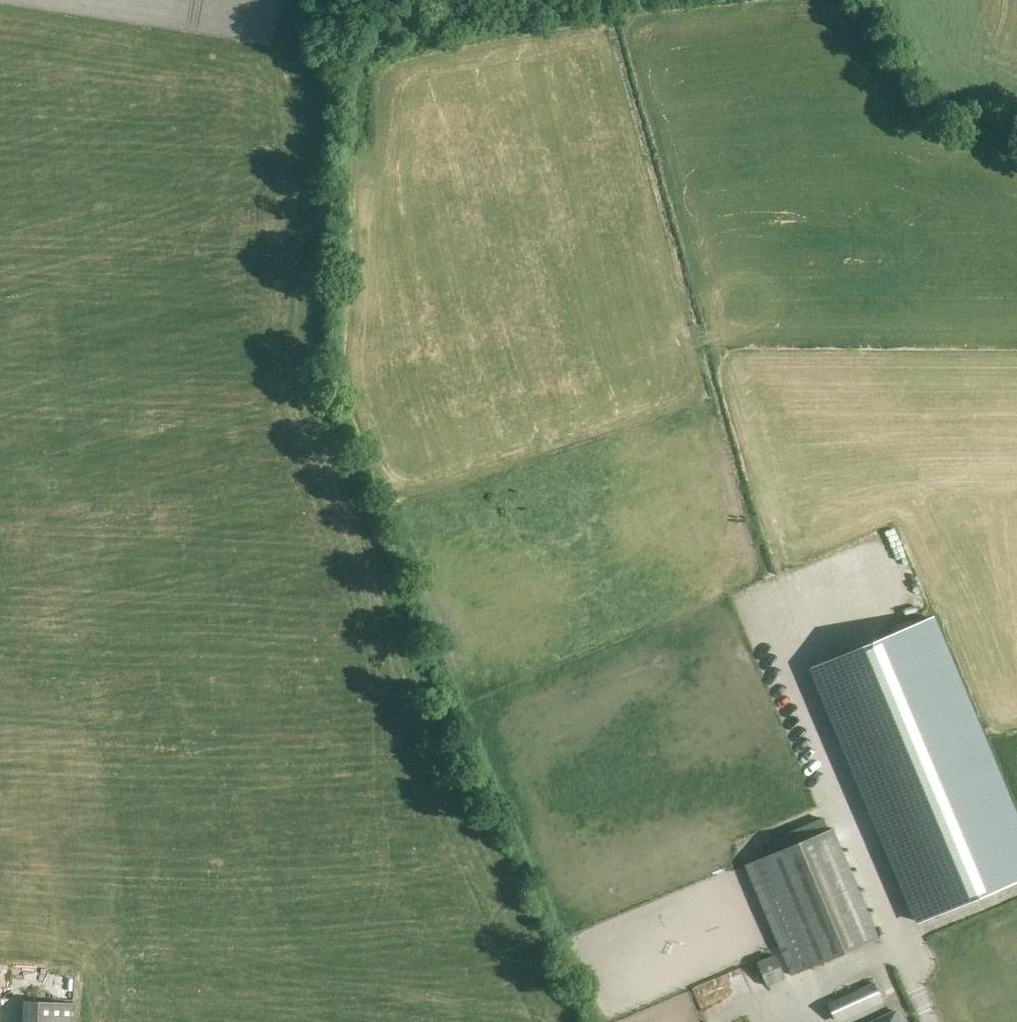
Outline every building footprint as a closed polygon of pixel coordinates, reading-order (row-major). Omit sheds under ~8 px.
[(933,619),(813,669),(919,922),(1016,881),(1016,821),(933,619)] [(792,976),(811,967),(878,939),(831,828),(744,865),(792,976)] [(777,954),(758,963),(767,986),(787,977),(777,954)] [(874,983),(828,1003),(835,1019),(881,1000),(874,983)] [(26,1001),(25,1021),(73,1021),(74,1004),(26,1001)] [(873,1021),(900,1021),(895,1012),(873,1021)]
